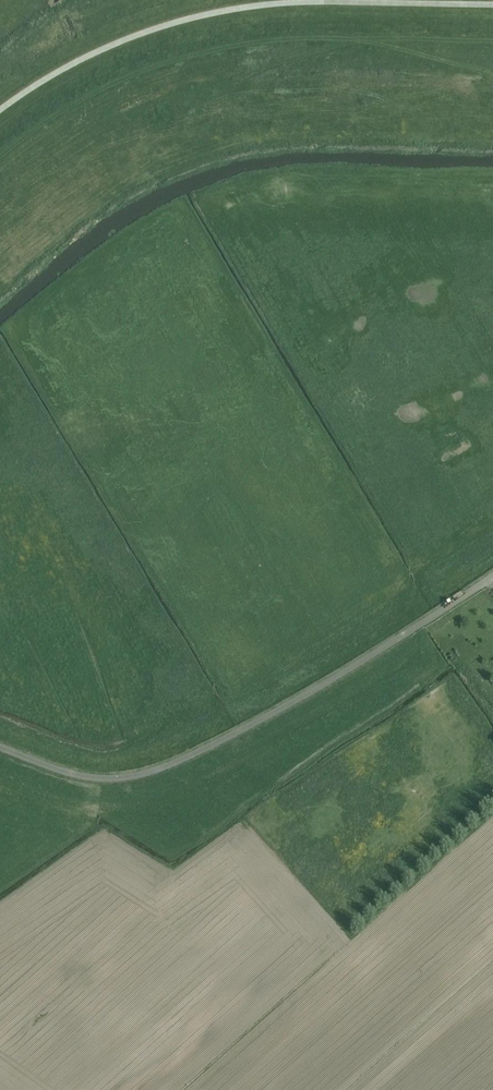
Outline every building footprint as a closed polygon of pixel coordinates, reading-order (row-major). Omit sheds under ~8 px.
[(44,18),(53,14),(51,7),(41,11),(44,18)]
